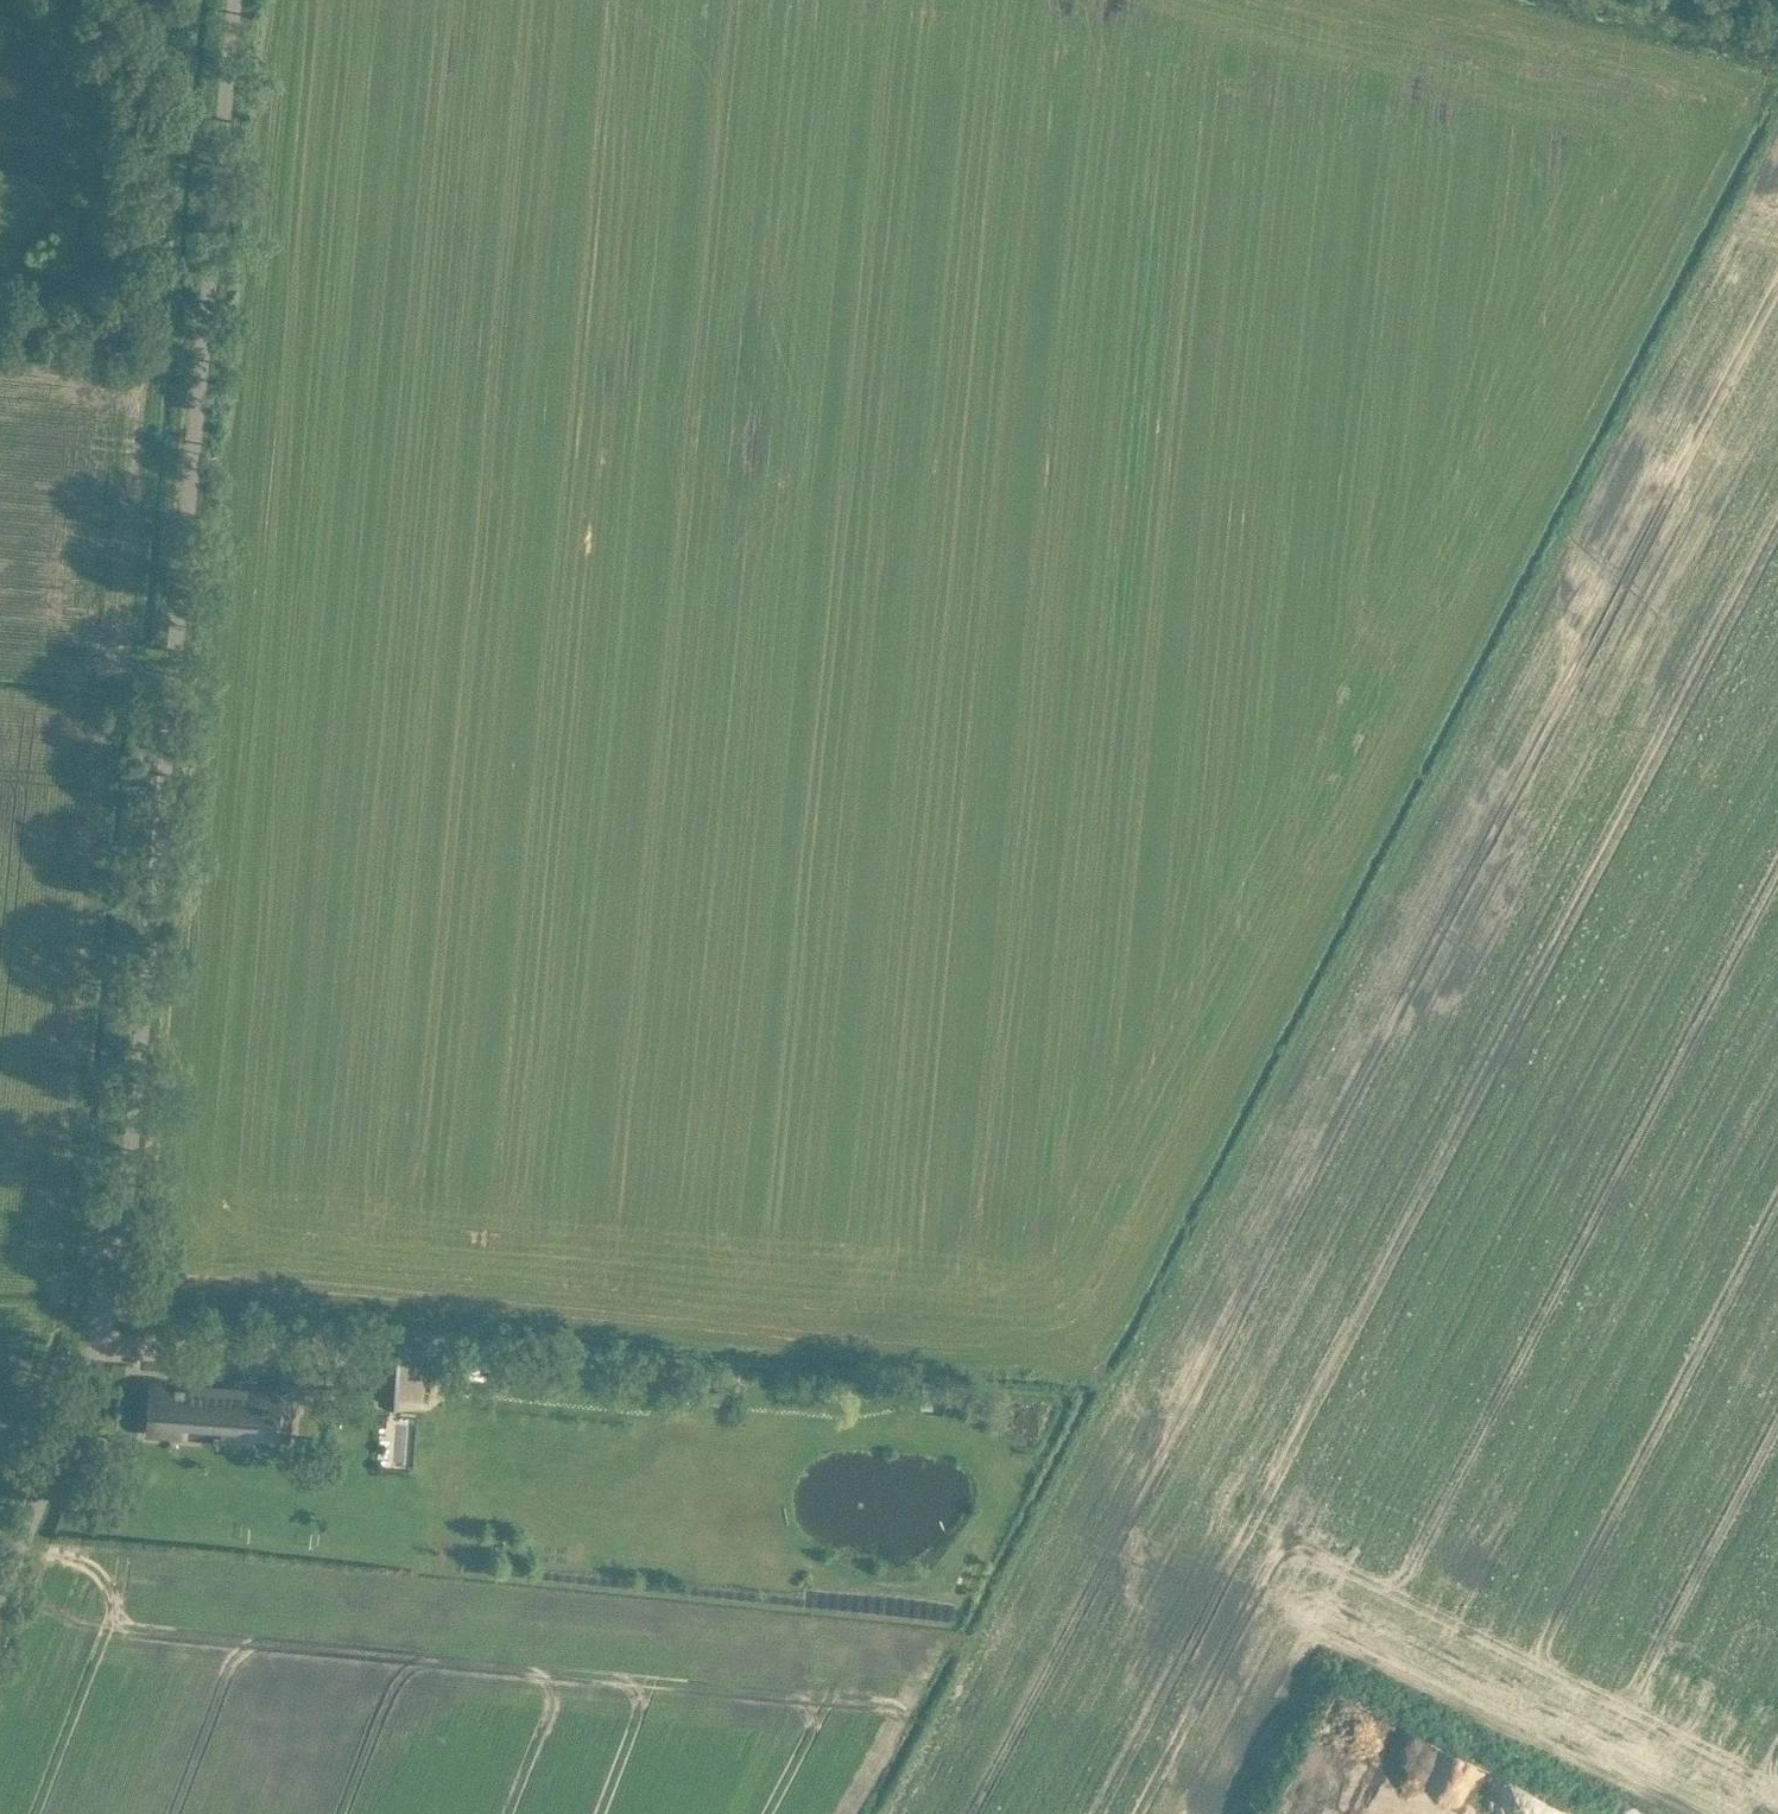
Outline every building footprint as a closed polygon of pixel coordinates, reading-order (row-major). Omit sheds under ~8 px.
[(467,1347),(466,1359),(495,1361),(496,1349),(467,1347)] [(350,1369),(349,1377),(364,1378),(365,1370),(350,1369)] [(384,1369),(381,1400),(418,1403),(421,1372),(384,1369)] [(917,1379),(915,1394),(929,1395),(931,1381),(917,1379)] [(151,1383),(148,1429),(169,1431),(169,1427),(188,1428),(187,1433),(214,1435),(213,1440),(220,1440),(221,1424),(263,1427),(265,1391),(187,1385),(187,1383),(185,1383),(185,1386),(177,1385),(177,1382),(175,1382),(175,1384),(151,1383)]
